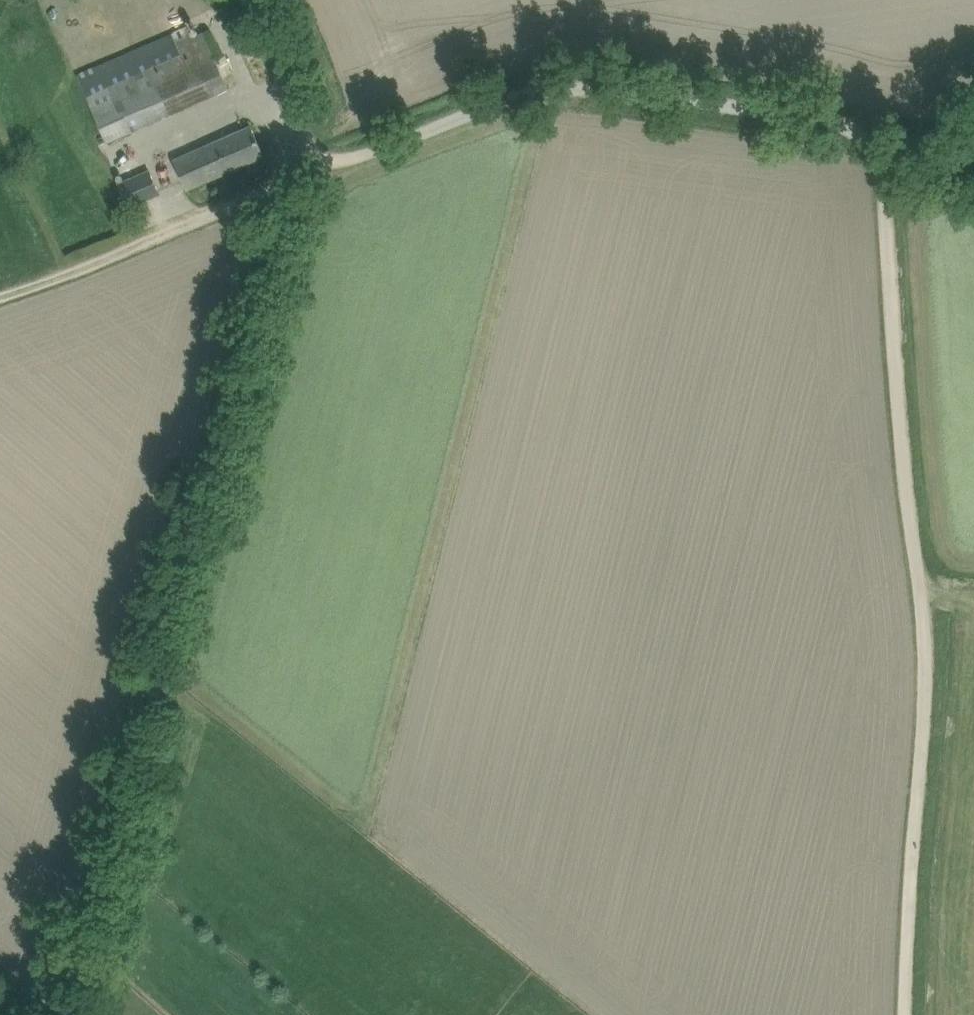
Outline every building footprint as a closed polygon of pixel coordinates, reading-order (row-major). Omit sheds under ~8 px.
[(141,47),(100,65),(129,131),(171,113),(141,47)] [(264,155),(251,126),(174,160),(187,190),(264,155)] [(129,207),(160,193),(150,170),(119,184),(129,207)]
